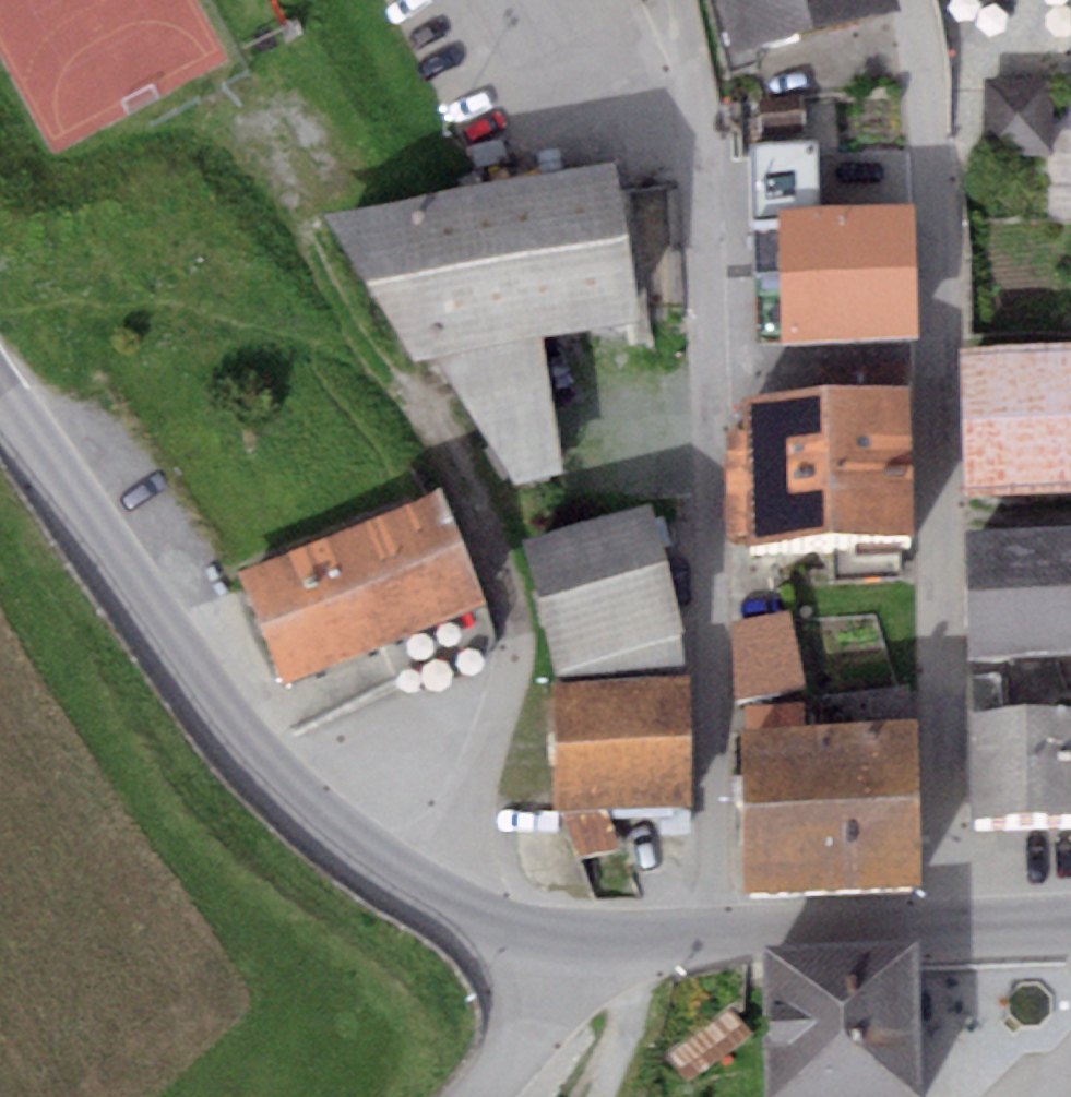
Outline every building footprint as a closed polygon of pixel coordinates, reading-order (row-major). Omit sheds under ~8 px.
[(735,81),(898,39),(888,0),(714,0),(735,81)] [(1051,89),(982,90),(983,171),(1052,170),(1051,89)] [(799,94),(755,100),(759,134),(803,129),(799,94)] [(775,209),(817,208),(814,139),(747,141),(749,210),(775,209)] [(613,165),(321,217),(414,363),(440,358),(515,484),(566,475),(541,336),(640,318),(613,165)] [(817,208),(775,209),(780,339),(916,334),(912,204),(817,208)] [(960,350),(968,499),(1070,493),(1070,344),(960,350)] [(825,365),(826,392),(830,541),(912,539),(908,363),(825,365)] [(826,392),(743,394),(744,429),(727,429),(730,535),(748,534),(748,543),(830,541),(826,392)] [(439,490),(238,569),(283,683),(484,605),(439,490)] [(650,505),(521,540),(556,669),(684,635),(650,505)] [(966,532),(969,655),(1070,652),(1070,529),(966,532)] [(791,608),(730,621),(736,700),(805,685),(791,608)] [(686,678),(551,681),(555,809),(689,805),(686,678)] [(968,712),(971,815),(1070,812),(1070,709),(968,712)] [(913,719),(740,726),(746,892),(920,886),(913,719)] [(763,945),(767,1096),(922,1096),(918,941),(763,945)]
